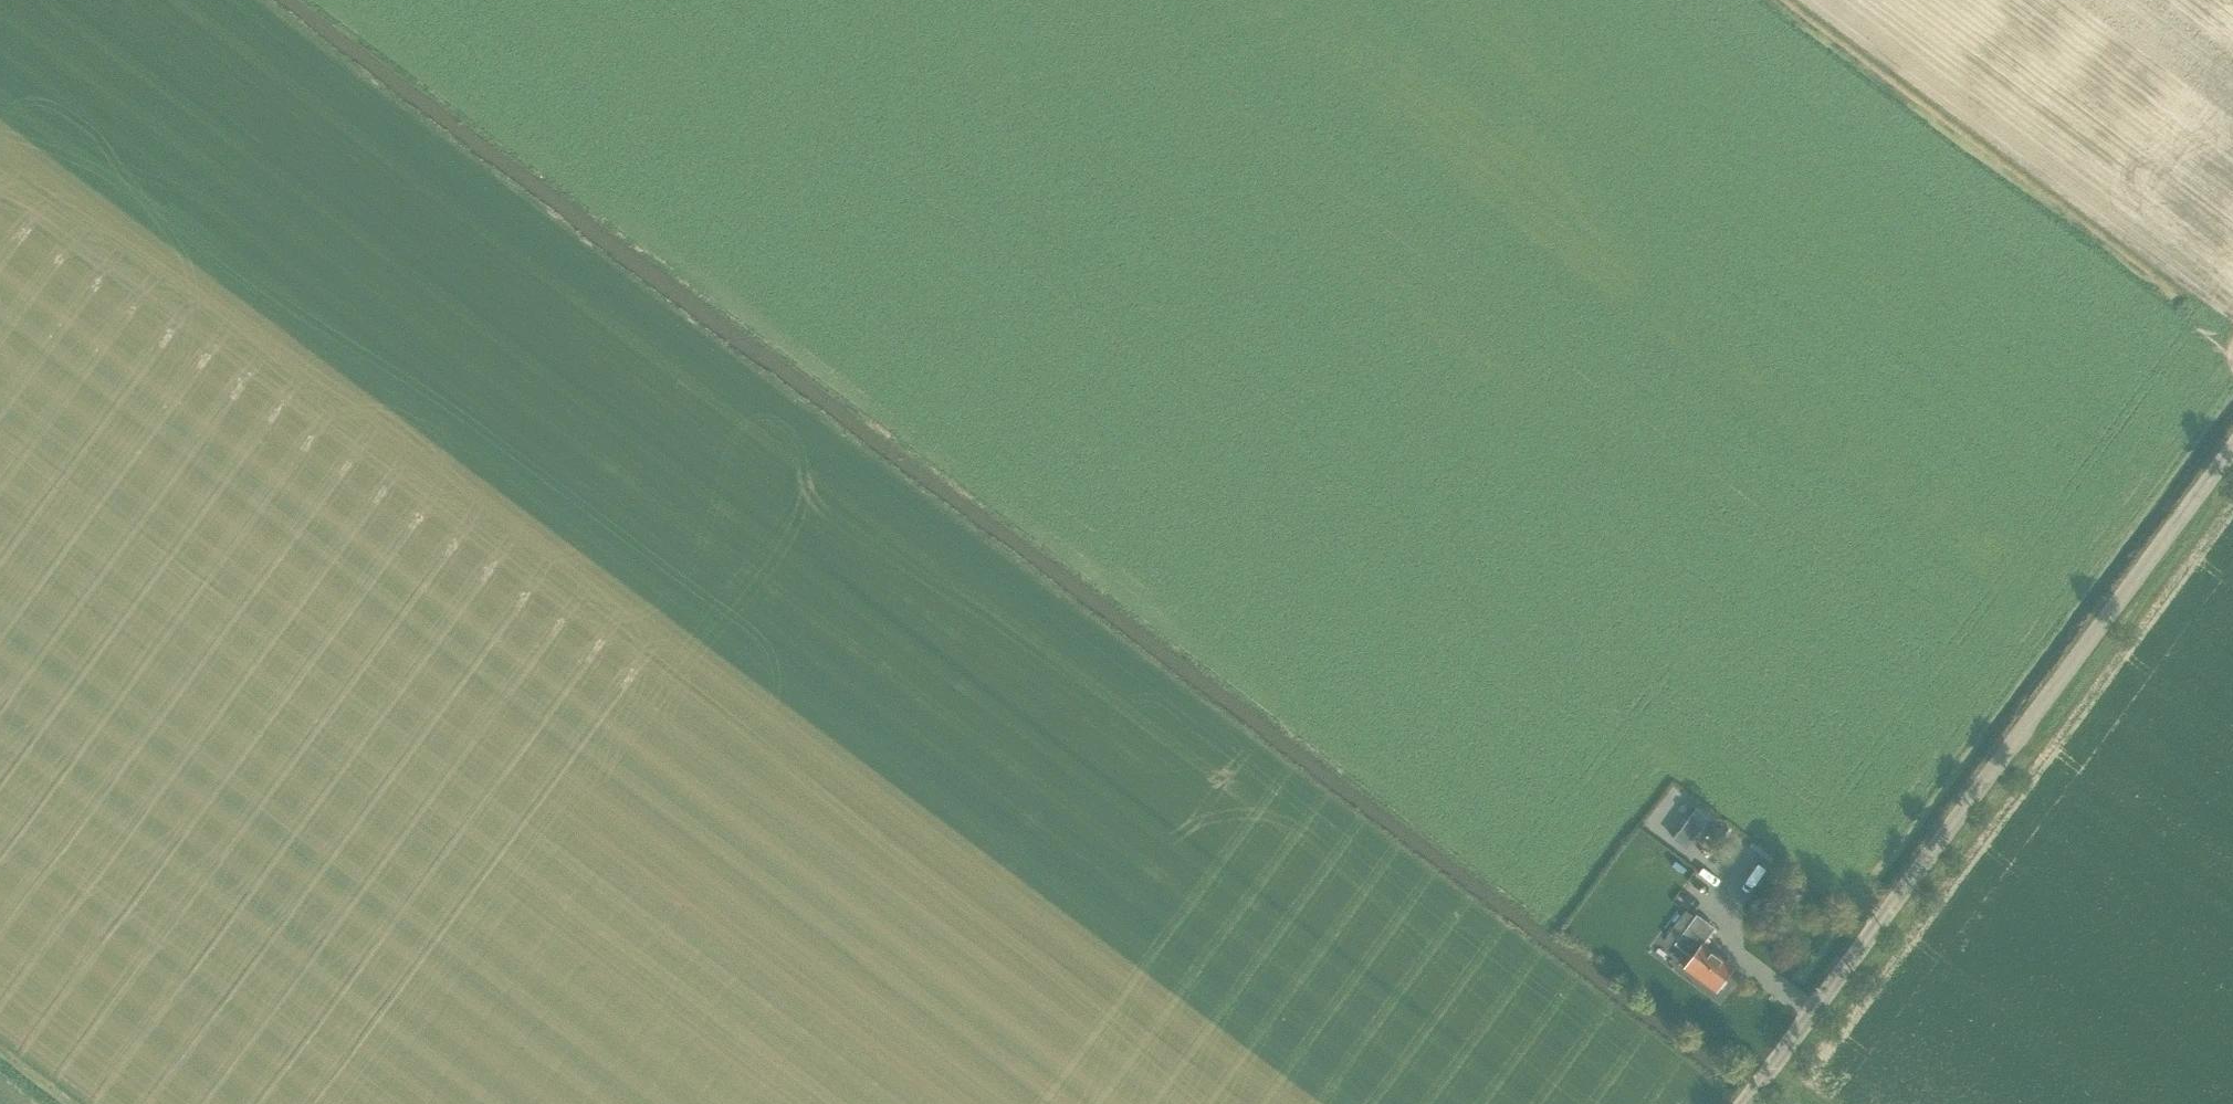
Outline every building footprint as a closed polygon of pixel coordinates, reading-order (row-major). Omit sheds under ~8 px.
[(1696,808),(1675,837),(1686,845),(1707,817),(1696,808)] [(1677,897),(1681,900),(1684,895),(1690,899),(1696,903),(1701,897),(1694,892),(1700,885),(1690,878),(1680,891),(1681,892),(1677,897)] [(1685,968),(1718,993),(1722,987),(1727,987),(1731,982),(1729,978),(1738,967),(1705,943),(1717,926),(1698,913),(1696,916),(1688,911),(1668,937),(1676,943),(1675,945),(1694,957),(1685,968)]
